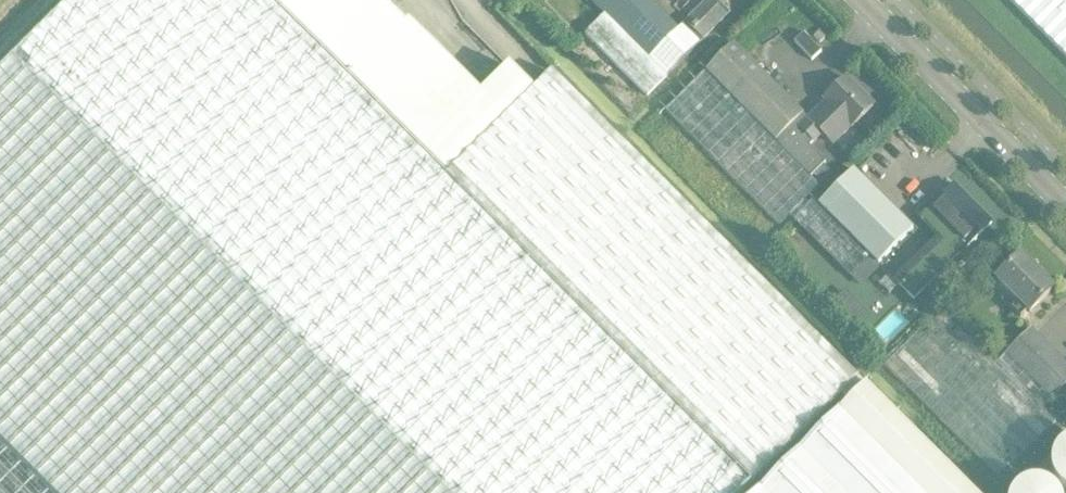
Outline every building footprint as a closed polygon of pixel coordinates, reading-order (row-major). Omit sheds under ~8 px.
[(0,71),(0,441),(51,492),(743,492),(760,476),(451,175),(271,0),(72,0),(0,71)] [(451,175),(534,91),(509,67),(480,95),(386,0),(271,0),(451,175)] [(605,15),(667,77),(699,44),(682,27),(679,31),(648,0),(590,0),(605,15)] [(682,27),(699,44),(703,41),(729,14),(715,0),(709,0),(685,24),(682,27)] [(1065,58),(1065,0),(1009,0),(1065,58)] [(605,15),(584,35),(646,97),(667,77),(605,15)] [(706,72),(666,111),(739,185),(780,226),(789,217),(810,196),(819,187),(810,178),(778,146),(807,118),(761,72),(745,56),(734,44),(706,72)] [(552,73),(534,91),(451,175),(760,476),(857,379),(552,73)] [(851,127),(852,128),(874,106),(847,78),(823,102),(826,104),(810,121),(807,118),(778,146),(810,178),(826,163),(810,146),(822,134),(833,145),(851,127)] [(833,174),(824,165),(813,176),(823,185),(833,174)] [(869,258),(876,265),(913,230),(853,171),(818,205),(813,199),(810,196),(789,217),(792,220),(850,278),(869,258)] [(938,237),(894,281),(913,301),(958,256),(967,248),(991,223),(953,185),(929,210),(920,219),(938,237)] [(1020,257),(996,280),(1019,303),(1013,310),(1022,319),(1028,313),(1029,313),(1053,290),(1020,257)] [(1000,361),(945,307),(886,365),(997,481),(1058,420),(1046,406),(1065,386),(1065,365),(1031,330),(1000,361)] [(865,386),(758,492),(971,492),(865,386)] [(0,441),(0,492),(51,492),(0,441)]
